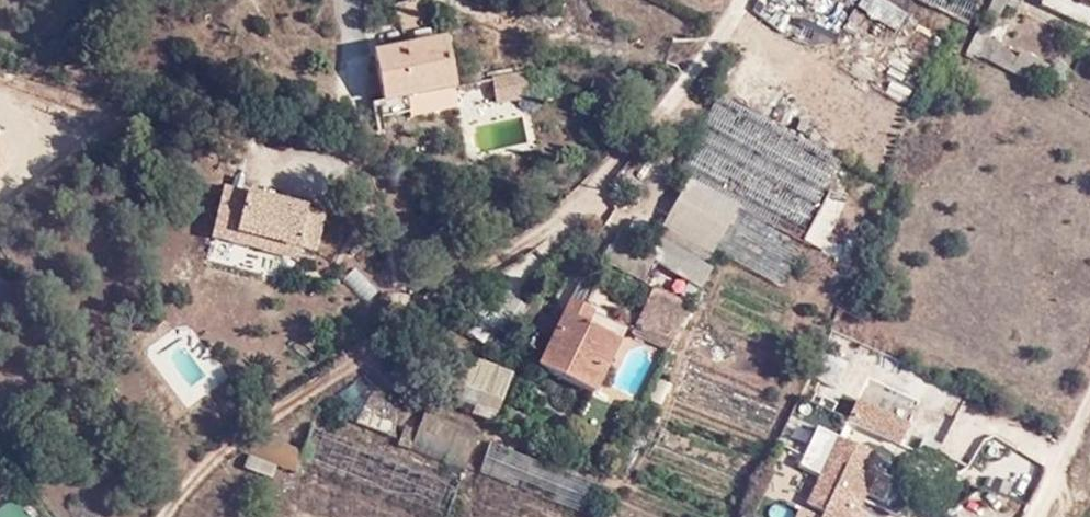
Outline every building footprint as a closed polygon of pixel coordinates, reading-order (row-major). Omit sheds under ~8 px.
[(968,23),(980,0),(921,0),(968,23)] [(969,53),(981,58),(1008,0),(993,0),(969,53)] [(1043,8),(1089,29),(1089,0),(1047,0),(1043,8)] [(391,9),(400,42),(426,37),(416,2),(391,9)] [(372,56),(381,105),(406,100),(452,92),(444,43),(372,56)] [(1050,68),(1021,51),(1013,67),(1042,83),(1050,68)] [(521,76),(489,80),(493,103),(524,99),(521,76)] [(455,107),(452,92),(406,100),(409,115),(455,107)] [(705,264),(713,250),(738,205),(689,177),(656,237),(705,264)] [(261,239),(296,248),(316,254),(325,215),(247,195),(231,246),(258,253),(261,239)] [(294,263),(296,248),(261,239),(258,253),(294,263)] [(685,306),(649,290),(628,335),(666,351),(685,306)] [(499,315),(473,297),(455,325),(483,341),(499,315)] [(550,341),(536,368),(593,396),(602,375),(594,370),(618,323),(570,302),(563,316),(550,341)] [(541,336),(550,341),(563,316),(555,309),(541,336)] [(594,370),(602,375),(606,377),(629,329),(618,323),(594,370)] [(355,424),(396,442),(396,412),(375,389),(355,424)] [(847,419),(899,444),(909,424),(856,400),(847,419)] [(417,429),(406,424),(397,442),(463,469),(479,429),(426,408),(417,429)] [(302,448),(263,432),(244,449),(293,468),(302,448)] [(808,504),(824,512),(821,516),(869,516),(855,510),(871,478),(864,474),(872,455),(839,437),(808,504)]
